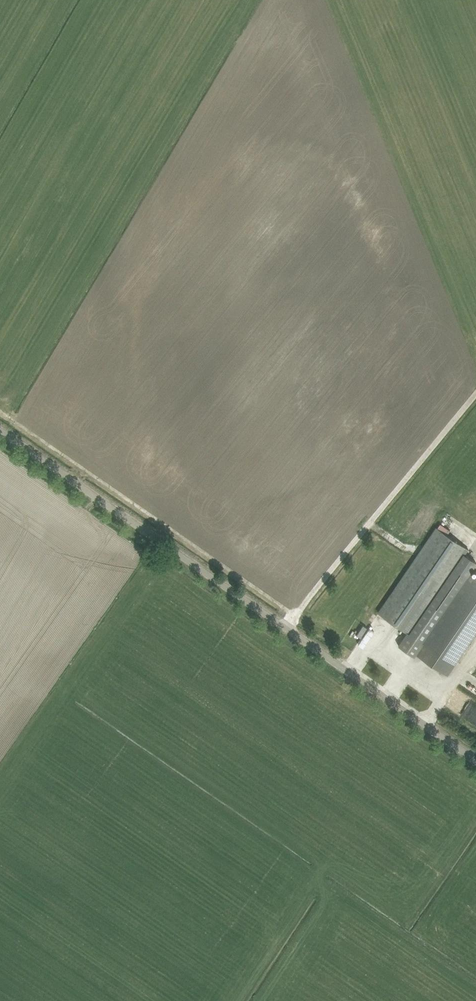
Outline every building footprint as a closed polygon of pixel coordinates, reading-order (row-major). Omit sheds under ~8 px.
[(416,653),(430,662),(447,674),(475,632),(475,576),(470,572),(475,564),(475,562),(465,554),(469,549),(437,527),(379,613),(408,632),(399,645),(415,656),(416,653)] [(474,676),(466,689),(475,695),(475,677),(474,676)]
